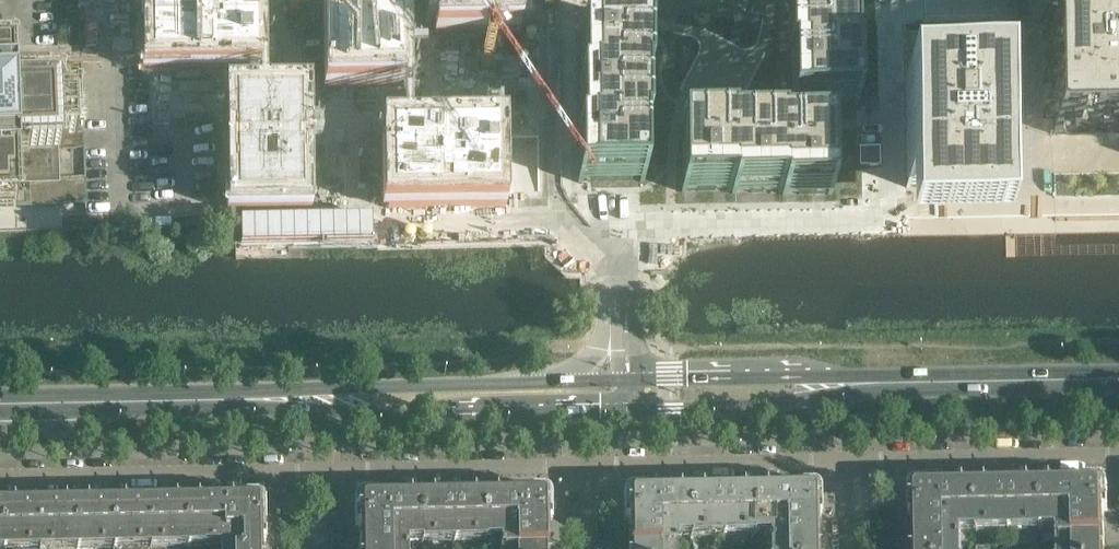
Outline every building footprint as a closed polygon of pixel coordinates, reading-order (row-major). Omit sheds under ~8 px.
[(150,64),(232,63),(234,201),(539,196),(535,0),(149,0),(150,64)] [(581,32),(581,37),(582,82),(579,82),(580,133),(577,133),(578,178),(578,183),(583,183),(645,182),(644,137),(644,132),(647,132),(647,128),(646,86),(646,82),(648,82),(648,77),(647,4),(695,8),(695,11),(741,15),(745,15),(746,0),(580,0),(581,32)] [(797,9),(799,9),(800,26),(788,27),(788,39),(800,39),(800,58),(803,58),(803,74),(792,74),(792,91),(792,103),(791,103),(791,108),(795,108),(795,106),(804,106),(845,106),(845,94),(855,94),(855,60),(857,60),(857,56),(854,56),(854,51),(852,51),(851,11),(853,11),(853,6),(851,6),(851,2),(849,2),(848,0),(797,0),(797,9)] [(1052,19),(1054,134),(1118,133),(1118,0),(1051,0),(1052,19)] [(62,133),(78,133),(76,97),(61,98),(60,82),(52,83),(52,67),(13,68),(12,52),(0,53),(0,206),(17,206),(16,182),(56,181),(55,149),(62,149),(62,133)] [(1004,79),(905,81),(907,188),(908,236),(1006,234),(1006,186),(1004,79)] [(693,138),(682,138),(683,180),(683,188),(682,188),(682,192),(687,192),(687,191),(698,191),(716,191),(715,179),(731,179),(731,181),(751,181),(751,193),(764,193),(764,181),(781,180),(781,183),(799,183),(799,194),(815,194),(828,194),(828,195),(833,195),(833,191),(831,191),(831,182),(830,140),(819,141),(819,131),(787,131),(787,129),(782,129),(782,127),(778,127),(778,129),(736,129),(736,127),(732,127),(732,125),(727,125),(727,127),(693,127),(693,138)] [(1052,151),(1118,150),(1118,134),(1052,135),(1052,151)] [(880,150),(860,150),(861,168),(880,168),(880,150)] [(1074,539),(1074,524),(1073,483),(1041,484),(1042,527),(1061,527),(1061,539),(1074,539)] [(1105,523),(1104,487),(1104,486),(1103,485),(1103,484),(1102,483),(1101,483),(1100,483),(1073,483),(1074,524),(1105,523)] [(1010,528),(1009,484),(977,485),(977,528),(1010,528)] [(1042,527),(1041,484),(1009,484),(1010,528),(1042,527)] [(977,528),(977,485),(944,486),(945,526),(945,541),(959,541),(958,529),(977,528)] [(945,526),(944,486),(918,486),(916,487),(915,488),(914,489),(914,490),(914,491),(914,527),(945,526)] [(816,529),(815,493),(815,492),(815,491),(814,490),(813,489),(812,488),(785,489),(786,530),(816,529)] [(754,533),(753,489),(721,490),(722,533),(754,533)] [(786,530),(785,489),(753,489),(754,533),(772,532),(773,545),(786,544),(786,530)] [(722,533),(721,490),(690,491),(691,534),(722,533)] [(659,532),(658,491),(631,492),(630,492),(629,493),(628,494),(628,495),(627,496),(628,533),(659,532)] [(691,534),(690,491),(658,491),(659,532),(659,547),(672,546),(672,534),(691,534)] [(517,535),(516,494),(484,495),(485,538),(503,538),(504,548),(517,548),(517,535)] [(547,534),(547,498),(547,497),(546,496),(545,495),(544,494),(543,494),(516,494),(517,535),(547,534)] [(453,539),(453,495),(421,496),(422,539),(453,539)] [(485,538),(484,495),(453,495),(453,539),(485,538)] [(421,496),(389,497),(390,537),(390,548),(403,548),(403,540),(422,539),(421,496)] [(390,537),(389,497),(363,497),(362,497),(361,498),(360,498),(359,499),(359,500),(359,501),(359,538),(390,537)] [(261,503),(260,502),(260,501),(259,500),(258,499),(256,499),(223,500),(224,536),(235,535),(235,548),(261,548),(261,503)] [(223,500),(186,501),(187,544),(224,544),(224,548),(235,548),(235,535),(224,536),(223,500)] [(150,545),(149,501),(113,502),(114,546),(150,545)] [(187,544),(186,501),(149,501),(150,545),(187,544)] [(114,546),(113,502),(76,503),(77,547),(114,546)] [(77,547),(76,503),(39,504),(40,547),(77,547)] [(40,547),(39,504),(2,504),(3,548),(40,547)] [(1105,533),(1105,523),(1074,524),(1074,539),(1061,539),(1061,548),(1105,548),(1105,533)] [(959,541),(945,541),(945,526),(914,527),(915,548),(959,548),(959,541)] [(816,529),(786,530),(786,544),(773,545),(773,548),(817,548),(816,529)] [(672,546),(659,547),(659,532),(628,533),(628,548),(672,548),(672,546)] [(547,534),(517,535),(517,548),(548,548),(547,534)] [(390,537),(359,538),(360,548),(390,548),(390,537)]
